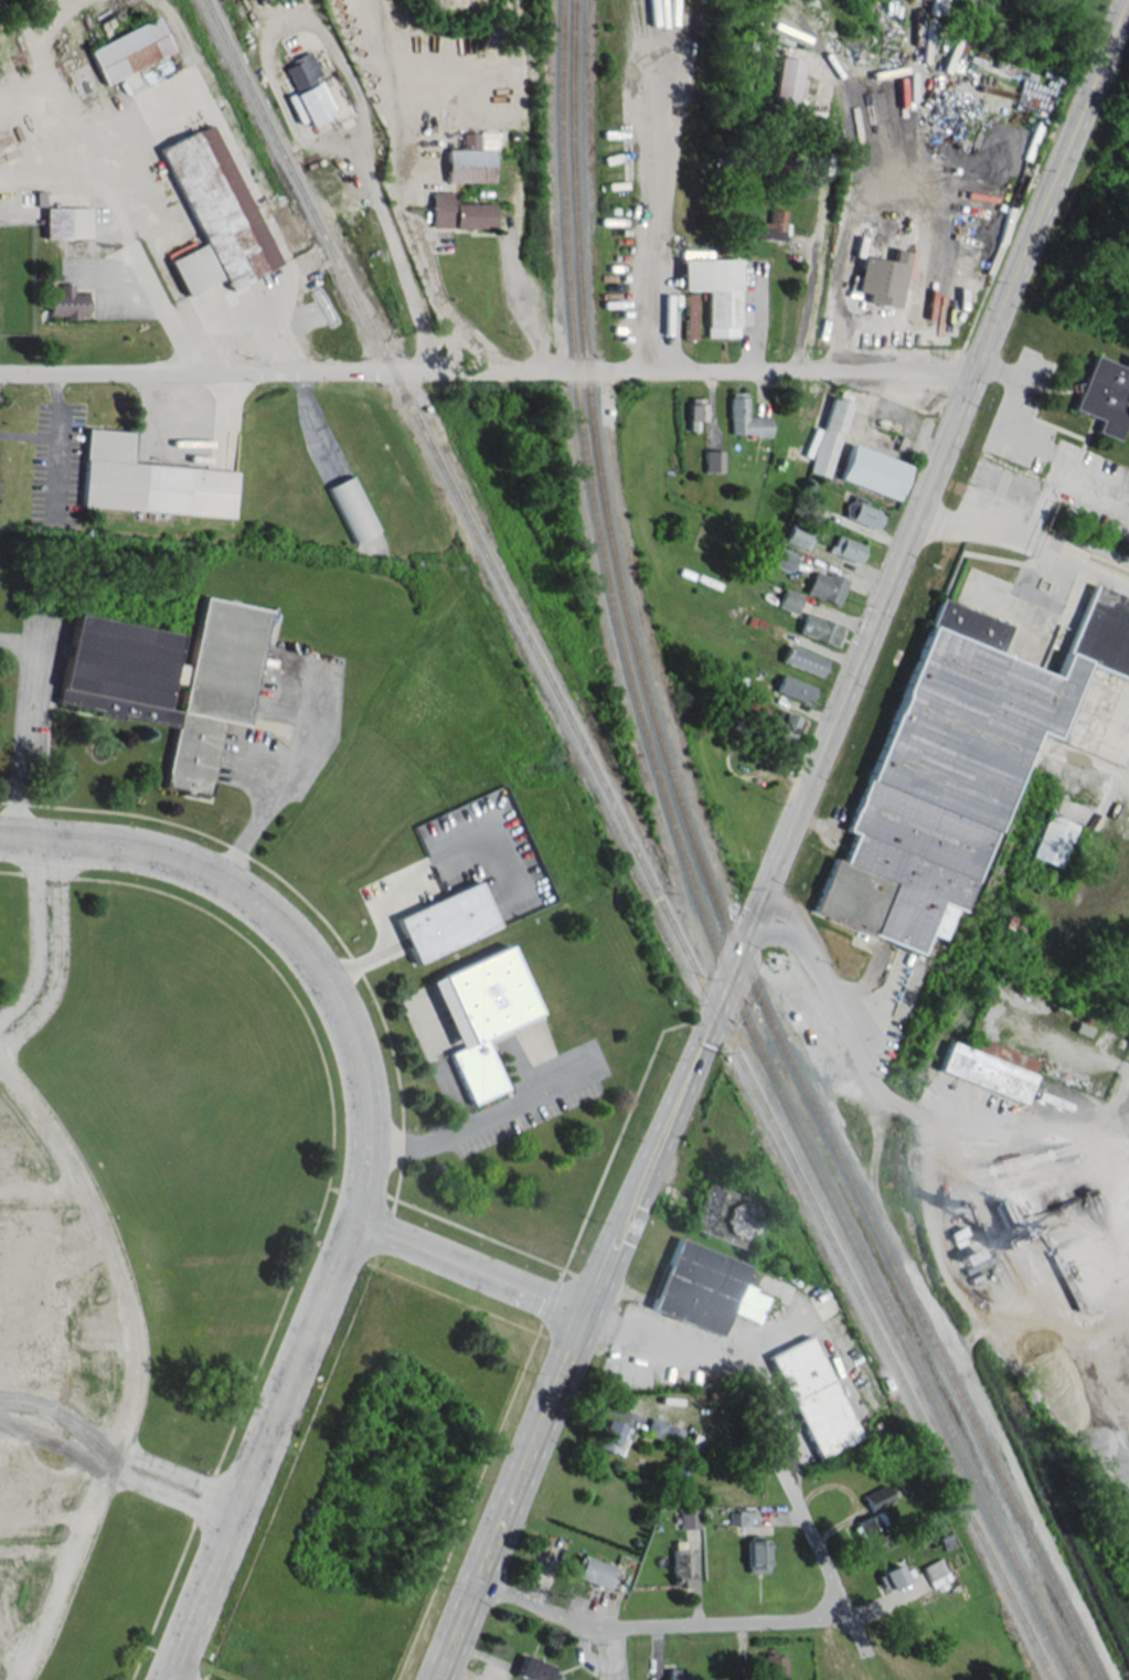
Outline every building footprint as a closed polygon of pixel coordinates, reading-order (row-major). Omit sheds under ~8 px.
[(928,14),(943,14),(943,0),(928,0),(928,14)] [(173,52),(157,15),(87,46),(103,83),(173,52)] [(294,88),(320,76),(309,50),(281,62),(294,88)] [(802,57),(778,55),(773,103),(796,105),(802,57)] [(305,116),(310,126),(337,113),(321,79),(292,93),(299,106),(294,108),(298,118),(305,116)] [(160,146),(203,243),(169,258),(184,295),(222,278),(226,288),(277,265),(214,123),(160,146)] [(492,181),(492,148),(477,148),(477,132),(461,132),(460,148),(446,148),(446,181),(492,181)] [(982,141),(963,134),(956,153),(974,161),(982,141)] [(775,157),(775,187),(794,187),(794,157),(775,157)] [(493,203),(454,203),(454,191),(430,191),(430,227),(493,227),(493,203)] [(90,206),(44,206),(44,237),(90,237),(90,206)] [(759,219),(758,238),(787,241),(788,210),(770,209),(770,219),(759,219)] [(861,254),(854,288),(865,290),(863,302),(898,308),(908,251),(891,247),(888,258),(861,254)] [(710,251),(680,251),(680,289),(706,289),(706,336),(738,336),(738,258),(710,258),(710,251)] [(49,295),(49,317),(87,317),(87,294),(74,294),(74,283),(60,283),(60,295),(49,295)] [(695,293),(684,293),(684,339),(695,339),(695,293)] [(1099,418),(1094,432),(1119,440),(1128,412),(1128,404),(1123,402),(1127,393),(1128,394),(1128,355),(1126,354),(1122,364),(1091,353),(1072,410),(1099,418)] [(729,391),(729,435),(770,435),(770,414),(748,414),(748,391),(729,391)] [(809,472),(830,478),(851,396),(830,391),(809,472)] [(702,397),(689,397),(689,429),(702,429),(702,397)] [(82,504),(233,517),(236,470),(131,462),(134,430),(87,427),(82,504)] [(909,464),(850,443),(838,480),(896,500),(909,464)] [(721,471),(721,449),(704,449),(704,471),(721,471)] [(351,542),(379,530),(354,474),(327,485),(351,542)] [(877,530),(886,508),(851,493),(842,515),(877,530)] [(782,541),(806,551),(812,533),(789,524),(782,541)] [(865,546),(837,533),(828,551),(856,564),(865,546)] [(795,552),(768,543),(763,563),(788,572),(795,552)] [(838,604),(848,578),(814,566),(805,592),(838,604)] [(850,831),(852,831),(842,860),(832,857),(811,913),(920,951),(927,933),(944,938),(954,908),(966,913),(1031,730),(1054,738),(1068,700),(1076,702),(1088,666),(1128,681),(1128,599),(1089,585),(1057,676),(997,655),(1008,623),(934,596),(850,831)] [(802,596),(784,588),(777,605),(796,613),(802,596)] [(73,612),(54,700),(173,725),(160,783),(203,791),(219,719),(242,724),(266,610),(199,596),(184,664),(170,661),(175,634),(73,612)] [(834,646),(842,626),(805,610),(797,630),(834,646)] [(820,677),(827,660),(787,644),(780,660),(820,677)] [(775,690),(809,703),(816,687),(780,673),(775,690)] [(799,717),(779,709),(768,734),(789,743),(799,717)] [(1058,868),(1075,823),(1045,812),(1029,855),(1058,868)] [(394,915),(412,959),(556,904),(537,853),(528,857),(542,895),(491,914),(479,882),(394,915)] [(487,1039),(537,1020),(511,947),(429,977),(456,1049),(450,1051),(469,1103),(505,1089),(487,1039)] [(1040,1059),(979,1038),(974,1050),(947,1040),(936,1072),(1024,1103),(1040,1059)] [(688,1226),(745,1247),(761,1202),(704,1181),(688,1226)] [(650,1309),(721,1335),(728,1312),(759,1323),(769,1294),(742,1284),(749,1263),(675,1237),(650,1309)] [(769,1352),(814,1458),(859,1438),(813,1333),(769,1352)]
